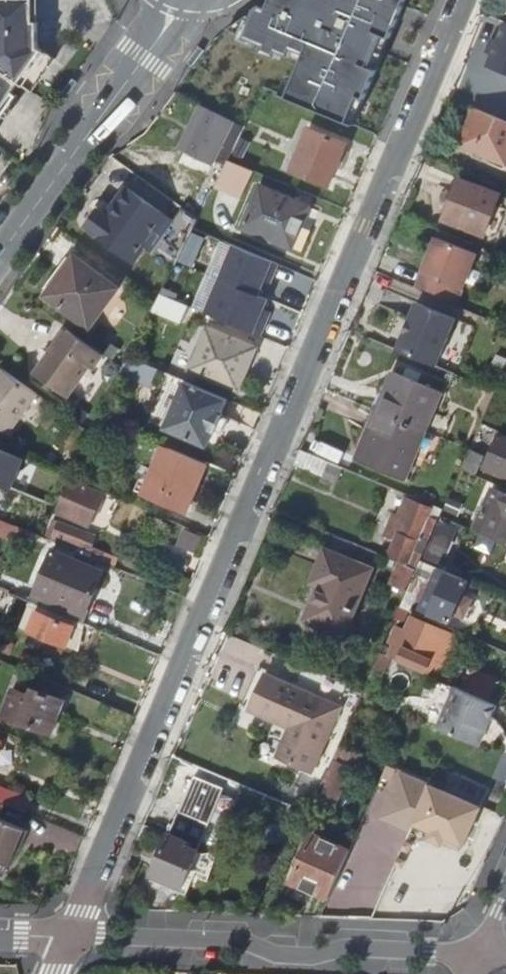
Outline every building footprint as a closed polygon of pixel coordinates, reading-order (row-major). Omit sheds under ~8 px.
[(22,82),(45,51),(42,50),(42,25),(38,22),(38,0),(0,0),(0,67),(22,82)] [(226,30),(265,46),(262,53),(278,60),(281,53),(293,57),(295,50),(307,55),(304,62),(289,99),(350,124),(360,99),(366,101),(385,55),(379,52),(386,36),(391,38),(407,0),(269,0),(226,30)] [(492,68),(505,74),(505,34),(492,68)] [(379,52),(385,55),(391,38),(386,36),(379,52)] [(307,55),(295,50),(293,57),(304,62),(307,55)] [(45,51),(22,82),(34,91),(57,59),(45,51)] [(22,82),(0,67),(0,117),(22,82)] [(246,129),(209,109),(186,153),(214,168),(219,159),(228,164),(229,162),(232,155),(240,140),(246,129)] [(476,110),(460,147),(505,167),(505,164),(505,123),(476,110)] [(310,129),(292,172),(330,188),(348,144),(310,129)] [(240,140),(232,155),(243,160),(250,144),(240,140)] [(229,162),(228,164),(216,188),(242,200),(254,172),(229,162)] [(463,181),(447,222),(488,237),(504,197),(463,181)] [(295,219),(301,205),(261,188),(244,228),(293,249),(304,223),(295,219)] [(100,210),(88,227),(134,261),(167,216),(131,191),(111,218),(100,210)] [(310,209),(301,205),(295,219),(304,223),(310,209)] [(476,246),(444,232),(419,292),(458,308),(479,258),(472,255),(476,246)] [(237,247),(223,280),(261,297),(265,286),(269,278),(274,280),(280,265),(275,263),(237,247)] [(74,255),(43,297),(86,329),(117,287),(74,255)] [(171,277),(162,295),(176,301),(185,283),(171,277)] [(274,280),(269,278),(265,286),(270,288),(274,280)] [(223,280),(208,315),(262,337),(269,321),(262,319),(266,311),(270,300),(261,297),(223,280)] [(162,295),(154,310),(184,323),(190,307),(176,301),(162,295)] [(419,305),(399,353),(438,369),(458,322),(419,305)] [(272,313),(266,311),(262,319),(269,321),(272,313)] [(210,327),(192,370),(240,390),(258,347),(210,327)] [(49,363),(38,377),(69,399),(85,376),(89,379),(104,360),(70,335),(53,357),(50,355),(45,361),(49,363)] [(130,359),(122,375),(155,388),(161,372),(130,359)] [(1,368),(0,369),(0,425),(5,429),(32,390),(1,368)] [(396,375),(379,415),(427,436),(444,395),(396,375)] [(229,400),(170,376),(151,423),(218,451),(231,419),(222,416),(229,400)] [(501,424),(505,414),(492,408),(488,418),(501,424)] [(427,436),(379,415),(359,462),(407,483),(427,436)] [(498,431),(483,464),(505,475),(505,435),(498,431)] [(209,465),(163,446),(144,494),(189,513),(209,465)] [(0,448),(0,476),(7,479),(17,455),(0,448)] [(470,448),(462,467),(475,472),(482,453),(470,448)] [(345,470),(302,452),(296,467),(339,484),(345,470)] [(65,488),(69,477),(34,462),(29,473),(65,488)] [(474,474),(464,470),(462,475),(472,479),(474,474)] [(104,492),(85,484),(81,494),(75,492),(76,487),(71,485),(60,512),(91,525),(104,492)] [(493,484),(484,504),(479,518),(476,524),(505,537),(505,490),(493,484)] [(412,497),(392,489),(387,501),(407,509),(412,497)] [(473,516),(479,518),(484,504),(480,503),(473,516)] [(418,571),(445,511),(437,508),(435,513),(420,507),(412,525),(397,518),(388,539),(399,543),(392,560),(402,565),(418,571)] [(0,520),(0,535),(18,543),(23,530),(0,520)] [(53,542),(57,544),(76,552),(83,535),(60,525),(53,542)] [(436,555),(451,562),(461,539),(446,533),(436,555)] [(54,552),(75,561),(79,553),(76,552),(57,544),(54,552)] [(54,552),(32,603),(54,612),(65,586),(68,588),(71,582),(67,580),(75,561),(54,552)] [(318,599),(309,622),(346,638),(373,571),(328,552),(309,596),(318,599)] [(144,580),(94,559),(74,609),(123,630),(144,580)] [(409,593),(418,571),(402,565),(393,586),(409,593)] [(474,580),(455,572),(444,598),(448,601),(442,615),(456,621),(474,580)] [(402,604),(397,616),(405,619),(410,608),(402,604)] [(28,607),(19,629),(74,652),(82,633),(37,614),(38,611),(28,607)] [(398,657),(424,669),(442,629),(416,617),(414,621),(409,618),(405,628),(397,624),(391,639),(403,645),(398,657)] [(346,638),(309,622),(305,630),(343,645),(346,638)] [(466,687),(489,698),(499,675),(476,665),(466,687)] [(275,755),(297,765),(325,702),(264,674),(248,709),(287,727),(275,755)] [(466,687),(456,683),(438,724),(480,743),(497,702),(489,698),(466,687)] [(15,688),(4,714),(54,734),(67,702),(33,688),(30,695),(15,688)] [(325,702),(297,765),(314,773),(342,709),(325,702)] [(440,786),(480,804),(487,788),(448,770),(440,786)] [(197,777),(172,836),(188,843),(186,846),(200,852),(226,789),(197,777)] [(28,813),(32,802),(0,789),(0,802),(28,813)] [(431,859),(450,818),(426,808),(408,849),(431,859)] [(450,818),(431,859),(432,859),(450,867),(451,868),(469,827),(450,818)] [(6,875),(17,849),(23,851),(30,832),(2,820),(0,824),(0,873),(6,875)] [(329,896),(350,848),(315,833),(294,880),(329,896)] [(188,843),(172,836),(155,876),(185,889),(200,852),(186,846),(188,843)] [(445,878),(450,867),(432,859),(427,870),(429,876),(438,880),(445,878)]
